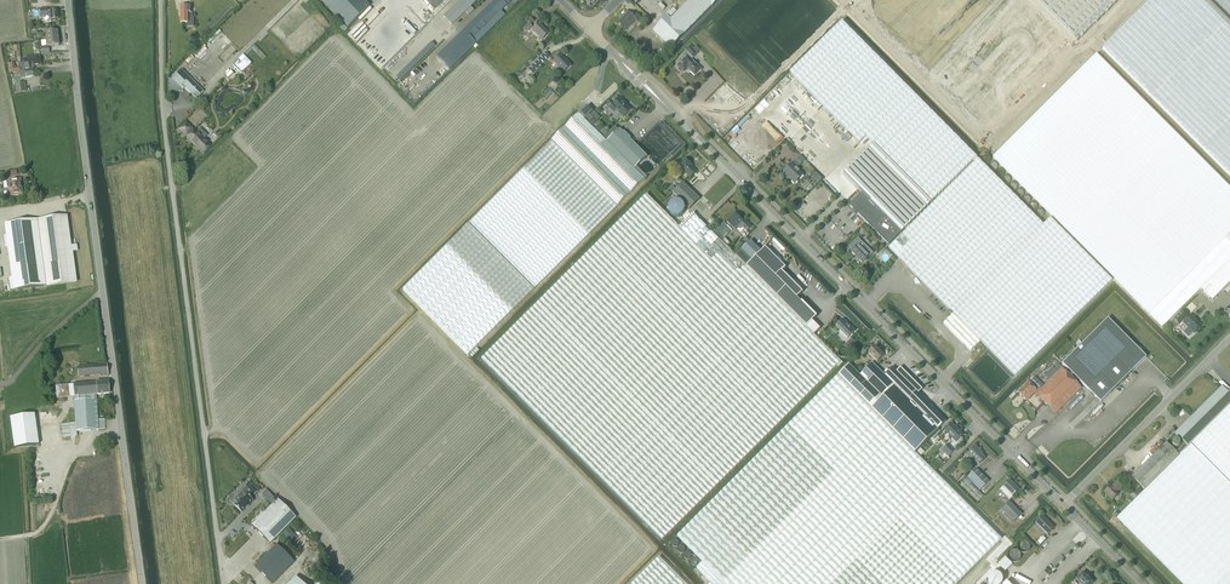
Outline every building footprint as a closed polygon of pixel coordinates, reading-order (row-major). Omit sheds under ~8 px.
[(348,27),(370,6),(363,0),(321,0),(348,27)] [(503,9),(510,2),(508,0),(494,0),(437,56),(450,69),(476,43),(472,39),(495,17),(498,20),(500,18),(497,15),(503,9)] [(471,6),(477,0),(460,0),(443,16),(451,25),(465,11),(469,15),(474,10),(471,6)] [(653,31),(670,48),(718,0),(688,0),(690,1),(671,20),(668,17),(653,31)] [(977,140),(1118,0),(837,0),(977,140)] [(1102,49),(1154,102),(1229,177),(1229,23),(1207,0),(1152,0),(1102,49)] [(1229,16),(1229,0),(1214,0),(1229,16)] [(194,26),(194,22),(194,18),(192,18),(192,12),(190,12),(190,6),(180,6),(180,23),(187,22),(187,27),(194,26)] [(58,19),(58,11),(48,12),(48,8),(40,9),(41,17),(44,17),(44,20),(47,22),(51,21),(51,20),(58,19)] [(639,22),(642,19),(636,14),(633,17),(629,12),(617,24),(624,31),(636,19),(639,22)] [(797,66),(790,73),(820,103),(860,143),(908,95),(910,96),(876,130),(868,138),(901,172),(904,174),(932,203),(973,162),(977,158),(913,93),(910,90),(842,21),(797,66)] [(523,29),(524,30),(526,32),(532,26),(529,23),(523,29)] [(542,39),(548,33),(538,23),(532,30),(542,39)] [(46,32),(48,46),(59,45),(57,31),(46,32)] [(688,56),(677,66),(682,70),(684,72),(688,68),(695,76),(701,69),(691,59),(693,57),(697,53),(693,49),(690,46),(686,50),(690,54),(688,56)] [(533,73),(549,57),(545,52),(528,69),(533,73)] [(563,73),(571,65),(560,54),(553,62),(563,73)] [(993,157),(1034,198),(1075,239),(1150,314),(1225,238),(1229,235),(1229,233),(1229,188),(1096,54),(993,157)] [(33,56),(23,58),(23,59),(24,63),(29,62),(33,62),(33,61),(40,60),(40,55),(33,56)] [(238,60),(233,65),(241,74),(252,63),(246,58),(241,62),(238,60)] [(14,63),(9,64),(11,73),(20,71),(33,69),(34,69),(34,66),(41,65),(40,60),(33,61),(33,62),(29,62),(24,63),(19,64),(20,67),(15,68),(14,63)] [(180,68),(169,80),(169,95),(171,94),(183,90),(185,88),(196,99),(204,91),(180,68)] [(33,69),(20,71),(21,78),(34,76),(33,69)] [(22,83),(15,84),(15,86),(17,92),(17,93),(26,91),(25,83),(22,83)] [(611,100),(606,105),(613,112),(616,109),(623,117),(631,109),(630,108),(630,107),(628,106),(627,106),(623,102),(620,98),(619,99),(616,95),(611,100)] [(587,106),(552,141),(618,207),(645,180),(647,177),(637,167),(634,169),(607,142),(618,130),(615,127),(608,133),(589,115),(593,111),(587,106)] [(186,123),(180,129),(188,137),(187,138),(203,154),(211,146),(205,139),(208,136),(200,128),(197,131),(196,130),(194,132),(186,123)] [(607,142),(634,169),(637,167),(647,156),(630,139),(631,138),(624,132),(623,132),(620,129),(618,130),(607,142)] [(469,224),(534,290),(618,207),(552,141),(469,224)] [(873,145),(843,174),(863,193),(862,194),(869,202),(900,233),(931,203),(873,145)] [(685,159),(676,168),(683,175),(685,173),(690,177),(696,171),(691,166),(692,166),(685,159)] [(889,248),(954,314),(981,341),(1016,376),(1112,280),(1051,218),(1044,225),(978,159),(974,163),(889,248)] [(803,175),(794,165),(791,163),(783,171),(791,179),(791,180),(795,183),(803,175)] [(8,181),(3,182),(4,189),(9,188),(9,189),(10,195),(18,194),(22,193),(20,179),(8,181)] [(692,207),(700,199),(683,182),(673,192),(689,210),(692,207)] [(646,194),(482,357),(533,409),(662,540),(666,537),(841,362),(814,335),(806,327),(746,266),(735,256),(735,255),(721,242),(713,233),(712,232),(695,216),(681,229),(646,194)] [(862,194),(850,206),(854,210),(853,211),(856,215),(857,213),(889,245),(900,233),(869,202),(862,194)] [(735,214),(727,222),(730,226),(728,227),(732,231),(733,231),(734,230),(737,228),(738,228),(739,229),(740,229),(741,229),(742,229),(742,228),(746,232),(752,226),(744,219),(743,221),(735,214)] [(38,219),(47,286),(77,282),(67,215),(38,219)] [(715,222),(714,221),(711,223),(710,224),(708,226),(711,229),(716,223),(715,222)] [(716,230),(713,233),(721,242),(724,238),(732,231),(728,227),(723,222),(716,230)] [(469,355),(534,290),(469,224),(469,223),(402,289),(469,355)] [(18,290),(47,286),(40,231),(15,235),(11,235),(18,290)] [(858,238),(849,247),(853,250),(852,251),(863,263),(870,256),(873,253),(869,249),(862,242),(858,238)] [(1150,314),(1163,327),(1201,289),(1229,260),(1229,243),(1225,238),(1150,314)] [(735,256),(746,266),(761,251),(750,241),(736,255),(735,256)] [(806,327),(812,321),(813,321),(817,316),(802,301),(801,302),(797,298),(803,292),(783,271),(786,268),(766,247),(761,251),(746,266),(806,327)] [(1201,289),(1212,301),(1229,284),(1229,283),(1229,260),(1201,289)] [(1181,311),(1173,319),(1179,325),(1182,322),(1183,323),(1184,323),(1189,328),(1185,331),(1190,336),(1193,333),(1194,333),(1202,326),(1191,315),(1187,320),(1186,319),(1187,317),(1181,311)] [(944,324),(971,351),(981,341),(954,314),(944,324)] [(1062,364),(1101,403),(1147,357),(1108,318),(1062,364)] [(844,319),(837,326),(841,330),(840,331),(848,338),(851,335),(853,335),(853,333),(856,330),(844,319)] [(820,329),(813,321),(812,321),(806,327),(814,335),(820,329)] [(852,338),(844,346),(849,351),(857,343),(852,338)] [(869,353),(877,362),(884,355),(875,347),(869,353)] [(872,409),(895,386),(938,429),(946,421),(919,393),(923,389),(901,367),(897,372),(892,367),(885,375),(872,363),(869,366),(867,364),(865,367),(866,368),(860,375),(849,364),(838,375),(872,409)] [(108,374),(107,364),(78,367),(79,377),(108,374)] [(1056,414),(1081,388),(1062,368),(1040,390),(1036,385),(1031,380),(1029,383),(1028,382),(1019,392),(1027,400),(1035,392),(1036,394),(1056,414)] [(725,583),(824,583),(935,473),(915,452),(872,409),(838,375),(677,536),(703,562),(725,583)] [(97,382),(74,384),(75,397),(75,401),(74,401),(76,422),(77,431),(99,430),(99,429),(105,429),(104,419),(98,419),(96,394),(98,394),(109,393),(108,381),(97,382)] [(69,384),(55,385),(57,399),(70,397),(69,385),(69,384)] [(872,409),(915,452),(938,429),(895,386),(872,409)] [(1174,433),(1175,433),(1186,444),(1188,447),(1191,444),(1192,443),(1229,405),(1229,392),(1228,394),(1221,386),(1175,432),(1174,433)] [(1192,443),(1229,482),(1229,405),(1192,443)] [(35,414),(10,417),(14,447),(14,448),(39,445),(35,414)] [(69,423),(61,424),(63,438),(71,437),(69,423)] [(949,456),(963,442),(963,438),(961,437),(963,435),(952,424),(945,431),(955,440),(950,445),(949,444),(943,450),(949,456)] [(1172,430),(1164,438),(1165,438),(1167,441),(1175,433),(1174,433),(1172,430)] [(1179,455),(1177,453),(1166,443),(1132,477),(1145,490),(1179,455)] [(1191,444),(1188,447),(1186,444),(1177,453),(1179,455),(1145,490),(1117,517),(1183,583),(1229,583),(1229,483),(1191,444)] [(979,465),(986,458),(980,453),(981,452),(976,446),(967,455),(970,458),(971,457),(979,465)] [(967,478),(966,479),(972,484),(973,483),(980,490),(989,482),(976,469),(967,478)] [(936,473),(935,473),(824,583),(956,583),(1002,539),(936,473)] [(966,479),(961,484),(978,502),(984,496),(979,492),(972,484),(966,479)] [(1020,490),(1010,480),(1000,490),(1010,499),(1020,490)] [(237,502),(234,505),(241,513),(246,508),(246,509),(249,506),(249,505),(253,501),(249,497),(253,493),(254,495),(258,491),(249,482),(245,486),(250,491),(247,494),(246,493),(245,494),(242,491),(238,495),(234,499),(237,502)] [(1104,492),(1112,500),(1119,493),(1117,492),(1122,486),(1117,482),(1112,487),(1111,486),(1104,492)] [(262,494),(263,496),(266,499),(264,501),(267,503),(273,497),(266,490),(262,494)] [(270,544),(280,533),(296,518),(278,499),(252,525),(270,544)] [(1002,510),(1014,522),(1022,514),(1010,502),(1002,510)] [(1039,530),(1041,528),(1048,534),(1054,527),(1043,516),(1036,523),(1035,525),(1039,530)] [(283,533),(291,542),(297,537),(288,528),(283,533)] [(1043,536),(1038,542),(1040,545),(1046,539),(1043,536)] [(276,545),(255,566),(272,583),(294,562),(276,545)] [(659,557),(632,583),(686,583),(659,557)] [(1006,557),(998,564),(1005,572),(1013,564),(1010,562),(1009,561),(1006,557)] [(703,562),(697,568),(711,583),(710,583),(725,583),(703,562)] [(1083,573),(1076,580),(1077,580),(1075,582),(1077,583),(1080,583),(1081,583),(1092,583),(1093,583),(1090,579),(1087,576),(1086,576),(1083,573)]
